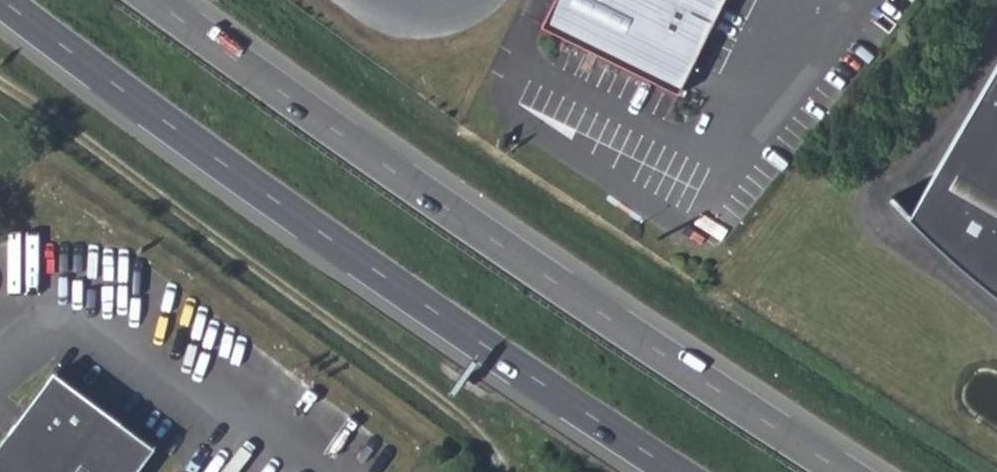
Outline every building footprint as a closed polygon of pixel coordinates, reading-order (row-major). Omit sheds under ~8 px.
[(677,88),(721,0),(555,0),(544,22),(677,88)] [(891,220),(910,239),(935,262),(962,285),(992,309),(996,313),(996,41),(891,220)] [(153,446),(52,371),(0,442),(0,471),(134,471),(153,446)]
